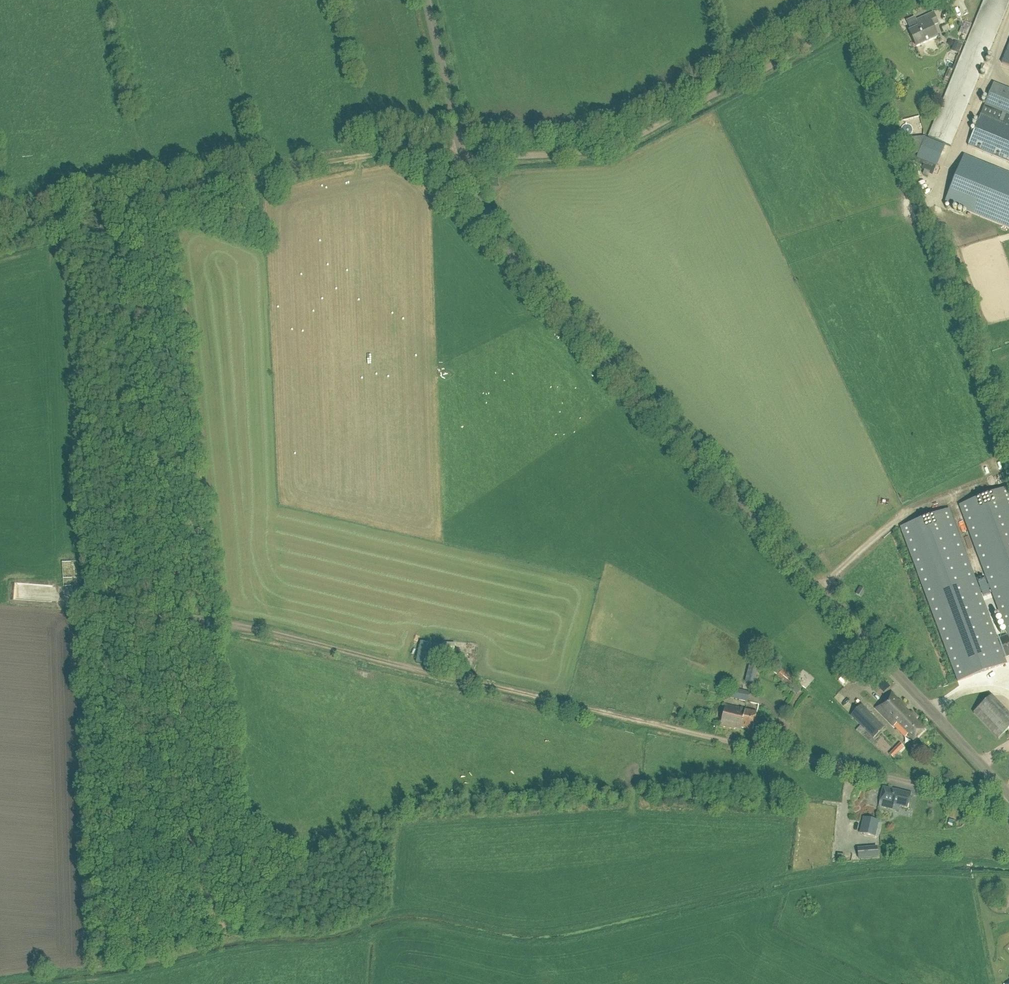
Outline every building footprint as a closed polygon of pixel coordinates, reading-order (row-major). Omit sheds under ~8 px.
[(1008,5),(1008,0),(985,0),(928,138),(951,147),(1008,5)] [(938,24),(933,14),(915,22),(918,28),(909,32),(917,48),(938,38),(933,27),(938,24)] [(998,122),(981,115),(968,147),(1008,163),(1008,89),(994,83),(985,107),(1002,114),(998,122)] [(963,155),(943,202),(1008,229),(1008,174),(963,155)] [(960,506),(1008,638),(1008,492),(1007,488),(960,506)] [(949,510),(901,528),(958,682),(1006,664),(1004,659),(1000,649),(949,510)] [(77,566),(67,567),(68,583),(78,583),(77,566)] [(41,604),(50,604),(50,593),(41,594),(41,604)] [(421,642),(416,663),(427,666),(432,645),(421,642)] [(443,653),(455,653),(455,644),(443,643),(443,653)] [(1000,649),(1004,659),(1008,657),(1008,646),(1000,649)] [(440,666),(455,666),(456,656),(440,656),(440,666)] [(853,667),(862,676),(872,668),(863,658),(853,667)] [(750,664),(745,683),(754,685),(759,666),(750,664)] [(777,676),(789,687),(793,682),(781,671),(777,676)] [(790,689),(797,695),(802,688),(795,683),(790,689)] [(733,690),(731,699),(748,703),(750,693),(733,690)] [(925,730),(916,721),(918,719),(892,694),(876,709),(903,735),(905,733),(913,742),(925,730)] [(998,740),(1008,730),(1008,714),(992,696),(973,714),(998,740)] [(867,734),(874,739),(885,728),(862,705),(851,716),(867,734)] [(735,730),(735,727),(753,731),(757,714),(725,707),(721,727),(735,730)] [(900,744),(895,749),(898,752),(903,747),(900,744)] [(912,795),(883,788),(879,807),(899,811),(900,807),(909,809),(912,795)] [(876,838),(879,822),(863,818),(860,834),(876,838)] [(877,847),(857,848),(858,859),(878,857),(877,847)]
